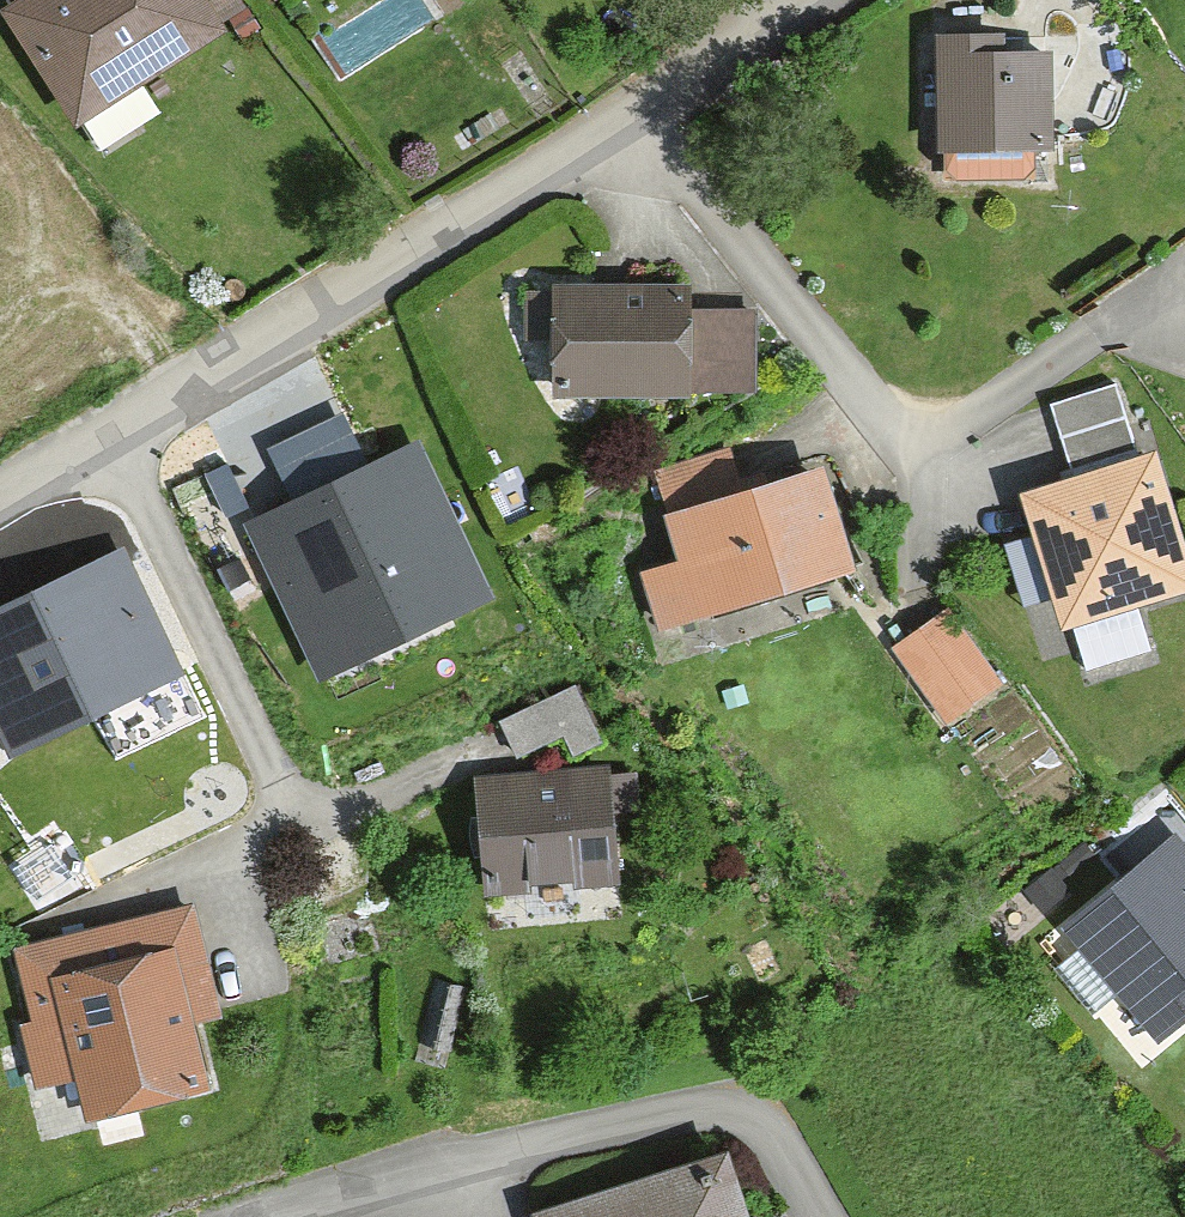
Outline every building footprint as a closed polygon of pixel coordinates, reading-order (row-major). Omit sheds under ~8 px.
[(9,24),(100,170),(170,127),(151,96),(229,47),(208,14),(230,0),(47,0),(9,24)] [(277,13),(297,0),(268,0),(277,13)] [(1004,47),(938,47),(939,166),(1064,165),(1063,66),(1004,66),(1004,47)] [(695,294),(558,292),(556,397),(694,399),(695,294)] [(1125,392),(1054,414),(1072,472),(1143,449),(1125,392)] [(420,437),(245,522),(322,681),(497,596),(420,437)] [(699,637),(864,589),(834,486),(754,508),(739,458),(654,482),(699,637)] [(1029,507),(1068,642),(1184,609),(1184,526),(1169,468),(1029,507)] [(0,610),(0,737),(9,755),(180,672),(121,551),(0,610)] [(1008,694),(953,618),(893,661),(948,737),(1008,694)] [(606,747),(575,695),(549,711),(581,763),(606,747)] [(649,775),(479,778),(482,899),(624,896),(622,804),(650,803),(649,775)] [(1075,937),(1166,1056),(1184,1042),(1184,852),(1075,937)] [(196,916),(20,958),(37,1029),(17,1034),(36,1108),(84,1096),(94,1138),(215,1109),(181,970),(208,964),(196,916)] [(556,1216),(751,1216),(736,1166),(556,1216)]
